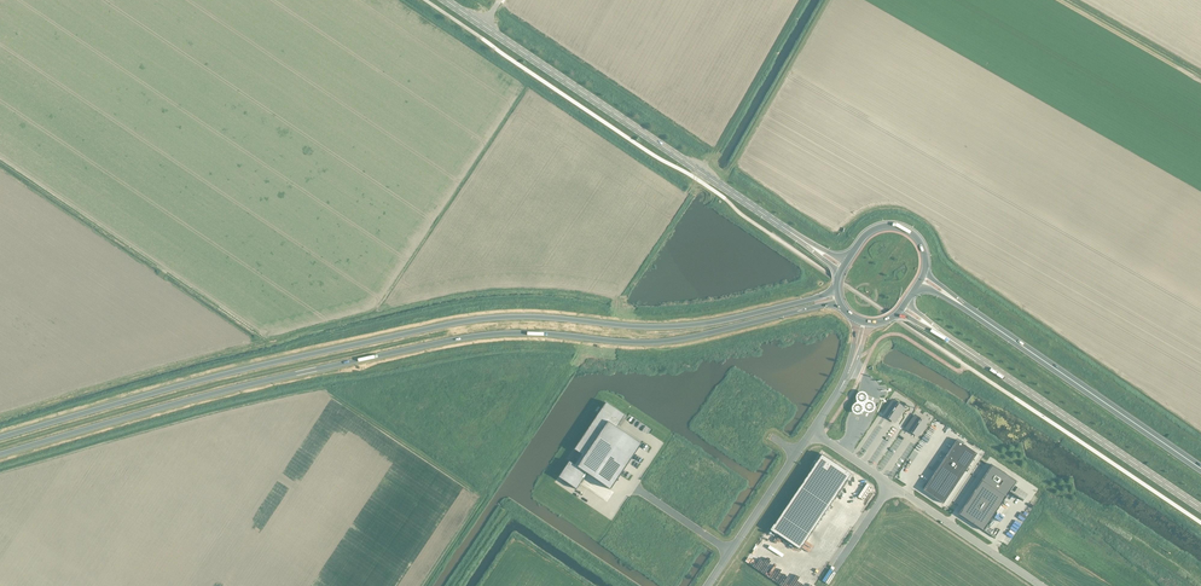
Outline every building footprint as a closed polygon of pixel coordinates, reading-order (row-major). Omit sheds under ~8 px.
[(951,333),(954,336),(959,330),(957,328),(951,333)] [(856,397),(856,402),(853,406),(852,408),(852,409),(853,411),(854,413),(855,414),(857,415),(859,414),(864,412),(869,412),(871,412),(873,411),(874,410),(875,408),(876,407),(875,404),(874,403),(873,402),(869,399),(868,395),(867,394),(866,393),(864,392),(862,391),(859,392),(858,393),(856,395),(856,397)] [(893,400),(884,415),(894,422),(904,408),(893,400)] [(569,461),(558,477),(576,489),(586,474),(610,489),(640,444),(616,427),(624,415),(622,413),(605,402),(574,449),(581,454),(574,465),(569,461)] [(915,416),(907,428),(917,436),(926,423),(915,416)] [(932,496),(933,496),(944,504),(978,453),(977,453),(957,439),(934,474),(933,475),(934,476),(931,482),(930,482),(925,490),(927,491),(933,495),(932,496)] [(775,524),(771,530),(777,534),(777,533),(801,550),(848,480),(852,474),(846,470),(846,471),(837,464),(838,464),(822,453),(811,470),(775,524)] [(965,505),(959,514),(984,531),(1010,492),(1017,481),(1016,480),(1016,481),(993,466),(993,465),(992,464),(982,480),(965,505)] [(1159,576),(1155,581),(1156,582),(1155,584),(1153,585),(1174,585),(1159,576)]
